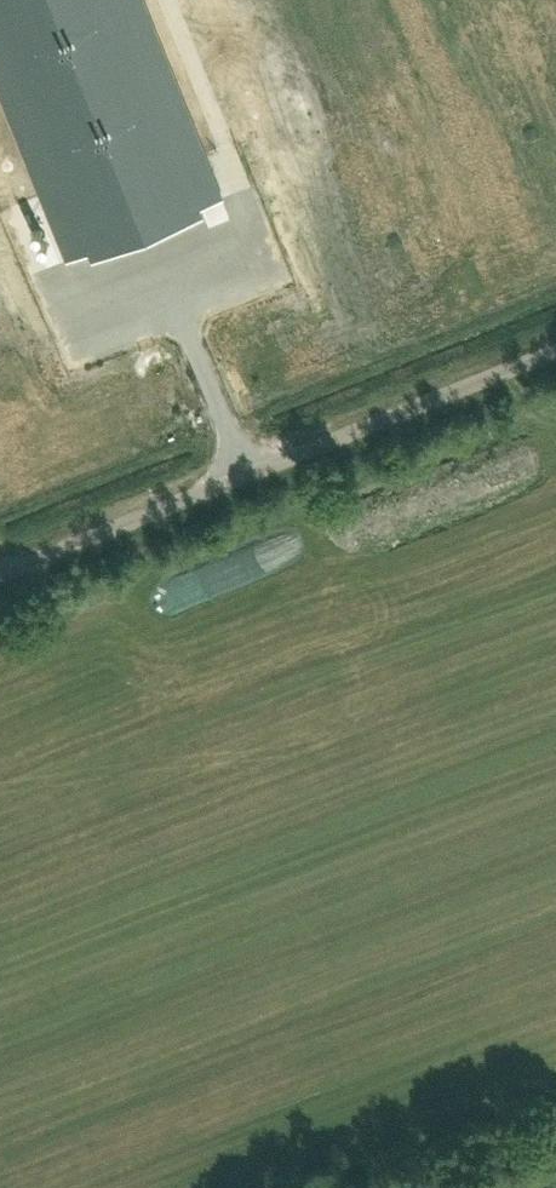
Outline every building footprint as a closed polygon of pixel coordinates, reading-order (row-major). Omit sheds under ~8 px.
[(143,0),(0,0),(0,92),(66,258),(88,249),(91,258),(203,213),(200,205),(221,196),(143,0)]
